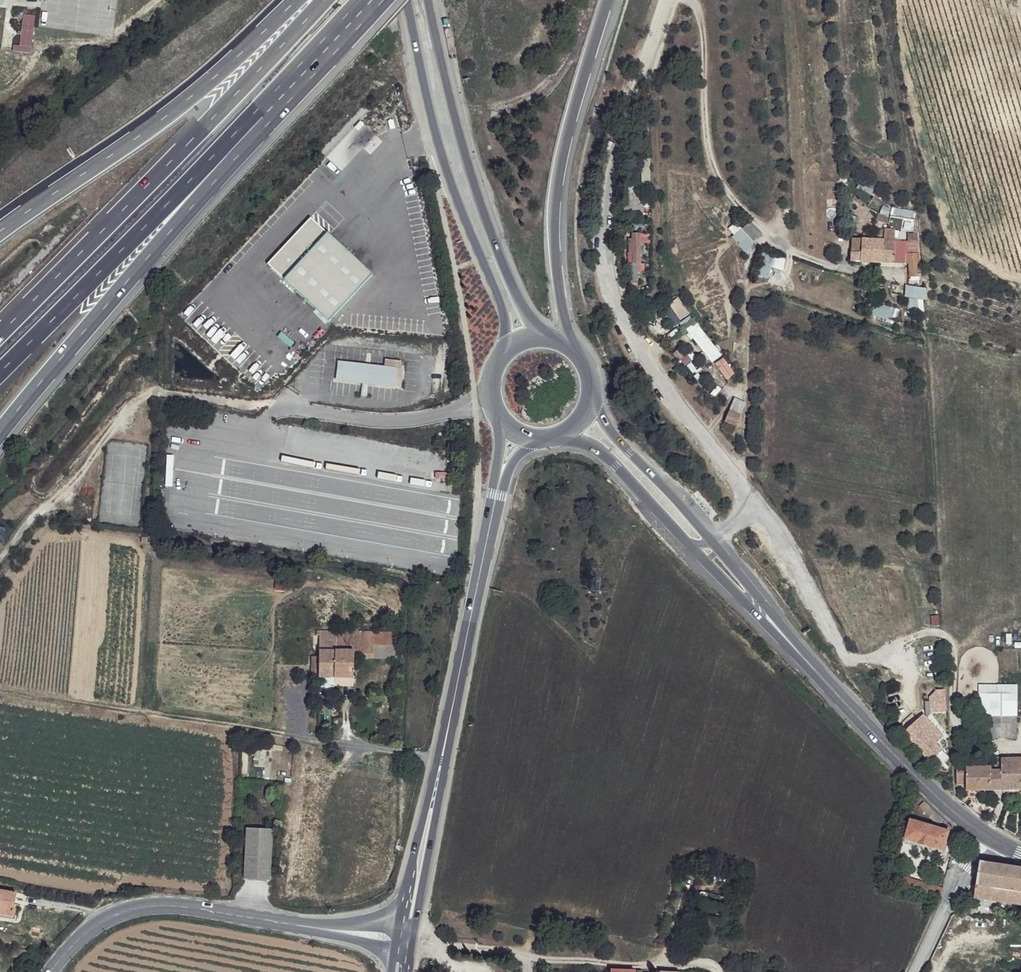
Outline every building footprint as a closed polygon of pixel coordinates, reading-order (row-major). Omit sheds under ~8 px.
[(22,14),(17,51),(30,53),(36,16),(22,14)] [(893,207),(891,213),(909,218),(910,212),(893,207)] [(889,216),(880,214),(879,222),(888,224),(889,216)] [(903,218),(889,215),(889,216),(888,224),(915,229),(917,220),(903,218)] [(747,221),(740,228),(752,242),(758,234),(747,221)] [(643,263),(641,233),(628,233),(629,263),(643,263)] [(916,236),(908,235),(908,247),(916,248),(916,236)] [(885,242),(859,241),(859,253),(858,262),(881,264),(885,242)] [(894,243),(885,242),(881,264),(893,264),(894,243)] [(904,244),(894,243),(893,264),(903,266),(904,247),(904,244)] [(908,247),(904,247),(903,266),(909,266),(910,277),(918,278),(916,248),(908,247)] [(784,269),(785,253),(760,251),(758,277),(769,278),(770,268),(784,269)] [(859,253),(849,253),(849,262),(858,262),(859,253)] [(674,324),(689,314),(678,298),(663,307),(674,324)] [(871,301),(867,313),(894,321),(898,310),(871,301)] [(712,363),(721,356),(696,322),(686,329),(712,363)] [(726,380),(734,373),(723,358),(714,364),(726,380)] [(405,369),(337,361),(335,381),(403,389),(405,369)] [(179,370),(164,369),(162,381),(177,383),(179,370)] [(727,414),(724,424),(734,429),(737,418),(727,414)] [(399,633),(320,631),(320,678),(351,678),(353,660),(373,661),(374,645),(398,645),(399,633)] [(939,698),(924,707),(928,715),(945,705),(939,698)] [(923,716),(915,723),(936,746),(945,739),(923,716)] [(915,723),(903,733),(931,763),(942,754),(936,746),(915,723)] [(1008,731),(997,730),(996,738),(1007,739),(1008,731)] [(1020,790),(1020,760),(1002,761),(1003,772),(1004,790),(1020,790)] [(968,768),(957,768),(958,779),(968,779),(968,768)] [(992,768),(968,768),(968,779),(969,791),(992,790),(993,772),(992,768)] [(997,772),(993,772),(992,790),(1004,790),(1003,772),(997,772)] [(946,832),(909,823),(905,842),(942,852),(946,832)] [(272,830),(248,830),(247,878),(270,879),(272,830)] [(983,863),(978,885),(1020,893),(1020,869),(983,863)] [(978,885),(975,899),(1020,906),(1020,893),(978,885)] [(0,895),(0,917),(3,917),(18,920),(21,898),(0,895)] [(975,906),(961,905),(960,913),(974,913),(975,906)] [(18,920),(3,917),(2,925),(20,928),(21,920),(18,920)]
